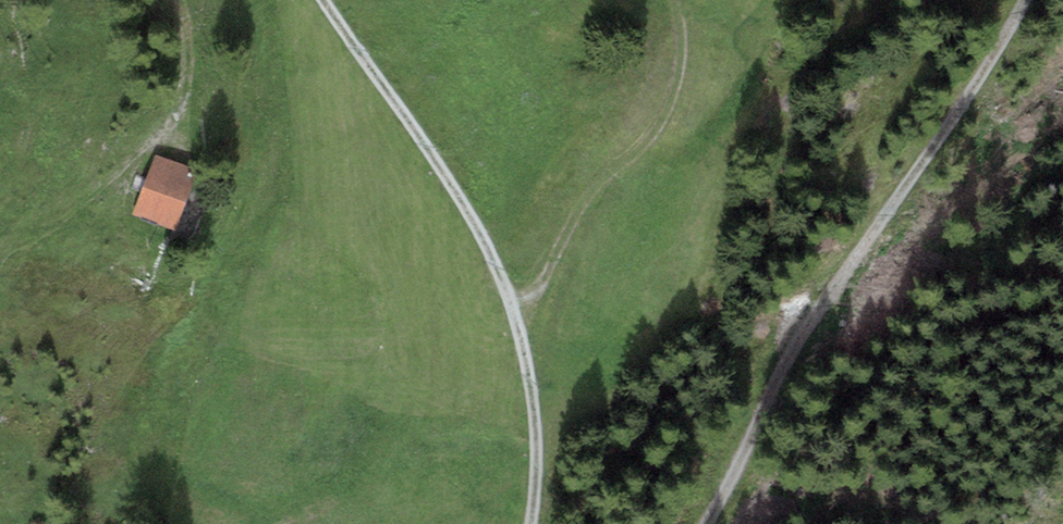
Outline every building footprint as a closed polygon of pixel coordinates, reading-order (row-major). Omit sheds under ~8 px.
[(197,169),(155,153),(133,214),(174,229),(197,169)]
